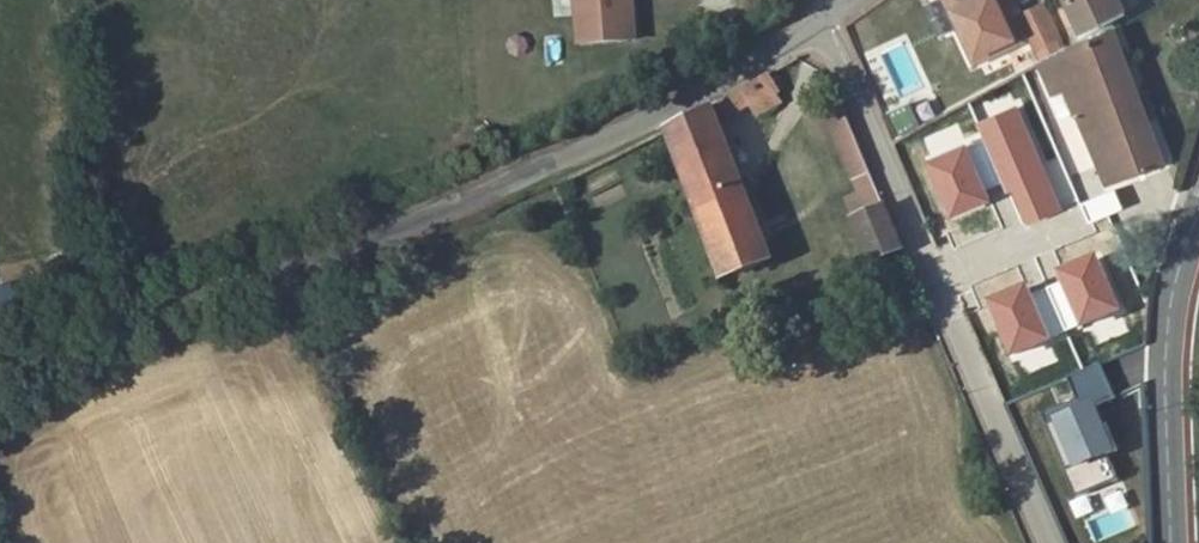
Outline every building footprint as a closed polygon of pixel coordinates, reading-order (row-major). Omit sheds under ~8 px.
[(581,44),(637,39),(634,0),(578,0),(581,44)] [(954,62),(1002,39),(984,0),(927,0),(954,62)] [(1066,30),(1107,8),(1103,0),(1052,0),(1066,30)] [(1107,8),(1122,0),(1103,0),(1107,8)] [(1041,35),(1025,1),(1000,14),(1016,48),(1041,35)] [(1046,44),(1020,54),(1041,82),(1051,78),(1062,109),(1068,108),(1100,193),(1148,173),(1093,27),(1046,44)] [(1046,44),(1041,35),(1016,48),(1020,54),(1046,44)] [(878,190),(829,75),(810,83),(858,198),(878,190)] [(775,102),(766,76),(743,90),(751,113),(775,102)] [(713,106),(722,125),(751,113),(743,90),(713,106)] [(771,259),(722,125),(713,106),(671,130),(728,274),(771,259)] [(885,206),(850,220),(869,267),(904,253),(885,206)] [(989,233),(940,254),(958,295),(1003,277),(989,233)]
